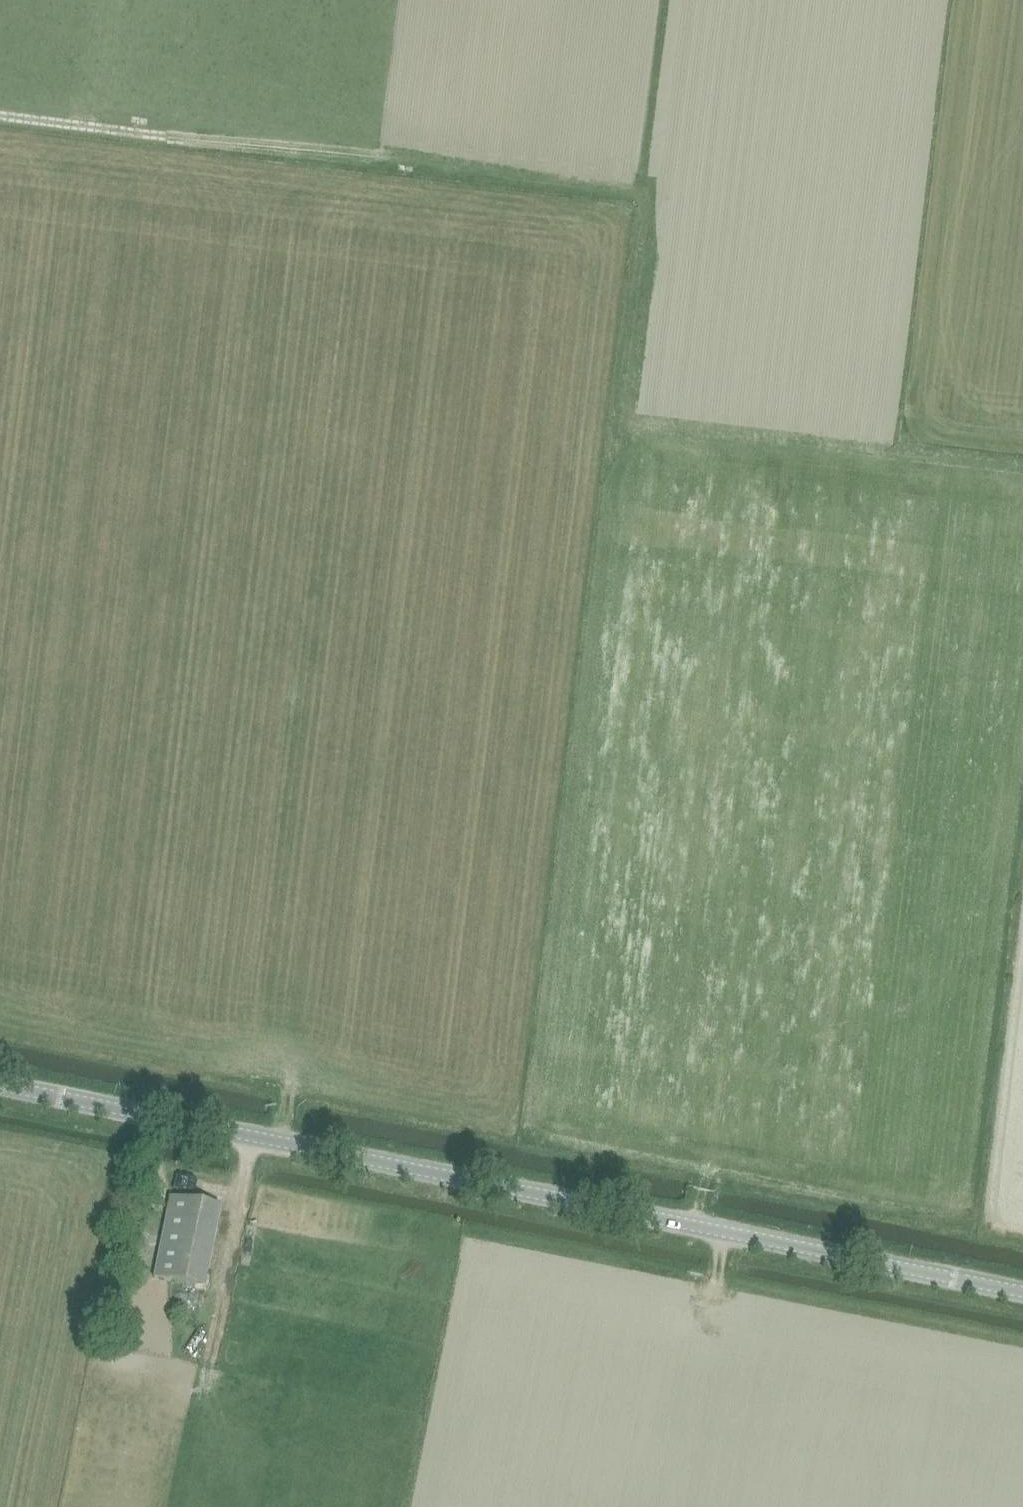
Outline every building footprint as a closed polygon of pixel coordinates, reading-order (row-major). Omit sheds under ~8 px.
[(222,1208),(169,1197),(152,1279),(205,1290),(222,1208)]
